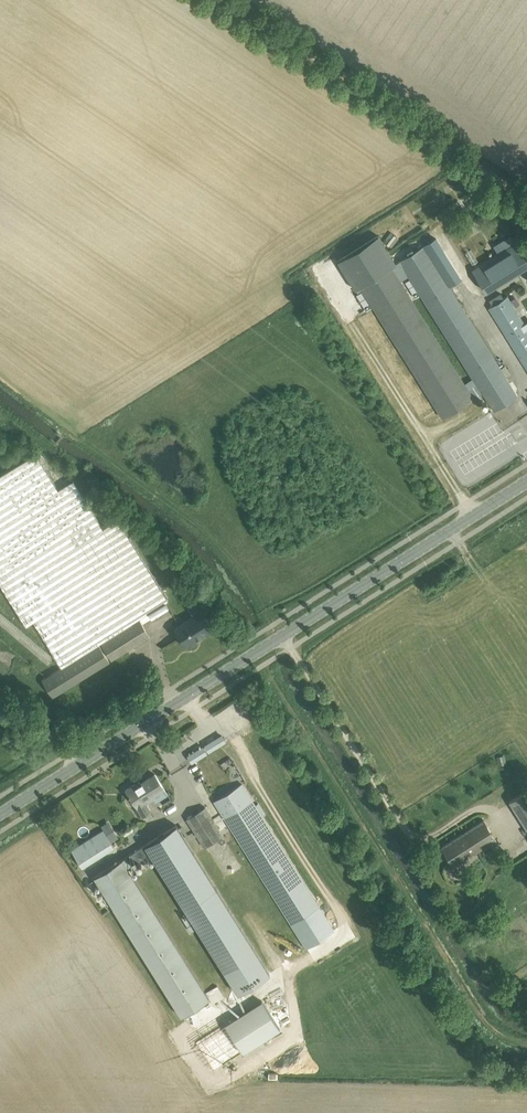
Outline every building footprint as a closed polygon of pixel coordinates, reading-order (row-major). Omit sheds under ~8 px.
[(378,235),(338,261),(356,289),(361,286),(443,417),(474,398),(473,397),(481,392),(472,378),(465,382),(402,280),(409,276),(399,261),(396,263),(378,235)] [(436,237),(424,245),(433,259),(445,252),(436,237)] [(473,270),(486,291),(526,265),(526,256),(518,241),(473,270)] [(409,255),(399,261),(409,276),(410,278),(405,281),(416,298),(421,295),(472,378),(481,392),(482,391),(489,401),(495,411),(518,396),(512,387),(505,376),(499,366),(449,286),(433,259),(424,245),(417,250),(415,251),(409,255)] [(489,300),(492,305),(504,298),(501,292),(489,300)] [(524,323),(507,296),(489,307),(526,368),(526,322),(524,323)] [(13,619),(47,675),(149,611),(165,601),(166,601),(169,599),(118,518),(103,527),(73,479),(58,488),(36,452),(0,475),(0,627),(13,619)] [(166,602),(140,618),(143,624),(153,618),(152,617),(168,606),(166,602)] [(175,627),(186,645),(187,644),(185,641),(198,633),(200,636),(213,629),(197,602),(189,607),(194,616),(175,627)] [(101,642),(112,659),(150,635),(143,624),(140,618),(101,642)] [(100,644),(43,679),(53,695),(110,660),(100,644)] [(186,754),(191,763),(207,753),(202,744),(186,754)] [(126,789),(143,815),(151,810),(146,802),(153,798),(151,796),(164,787),(155,774),(141,783),(139,781),(126,789)] [(214,800),(292,924),(319,907),(242,783),(214,800)] [(512,801),(526,825),(526,791),(512,801)] [(186,818),(205,848),(224,836),(205,806),(186,818)] [(442,846),(454,866),(496,839),(484,819),(442,846)] [(176,824),(121,859),(126,867),(150,852),(187,910),(180,914),(191,931),(198,927),(238,993),(270,973),(176,824)] [(104,829),(72,849),(83,867),(115,846),(104,829)] [(121,859),(95,876),(182,1015),(209,998),(126,867),(121,859)] [(217,984),(206,991),(213,1001),(223,994),(217,984)] [(271,1042),(282,1036),(262,1001),(222,1023),(239,1053),(268,1037),(271,1042)]
